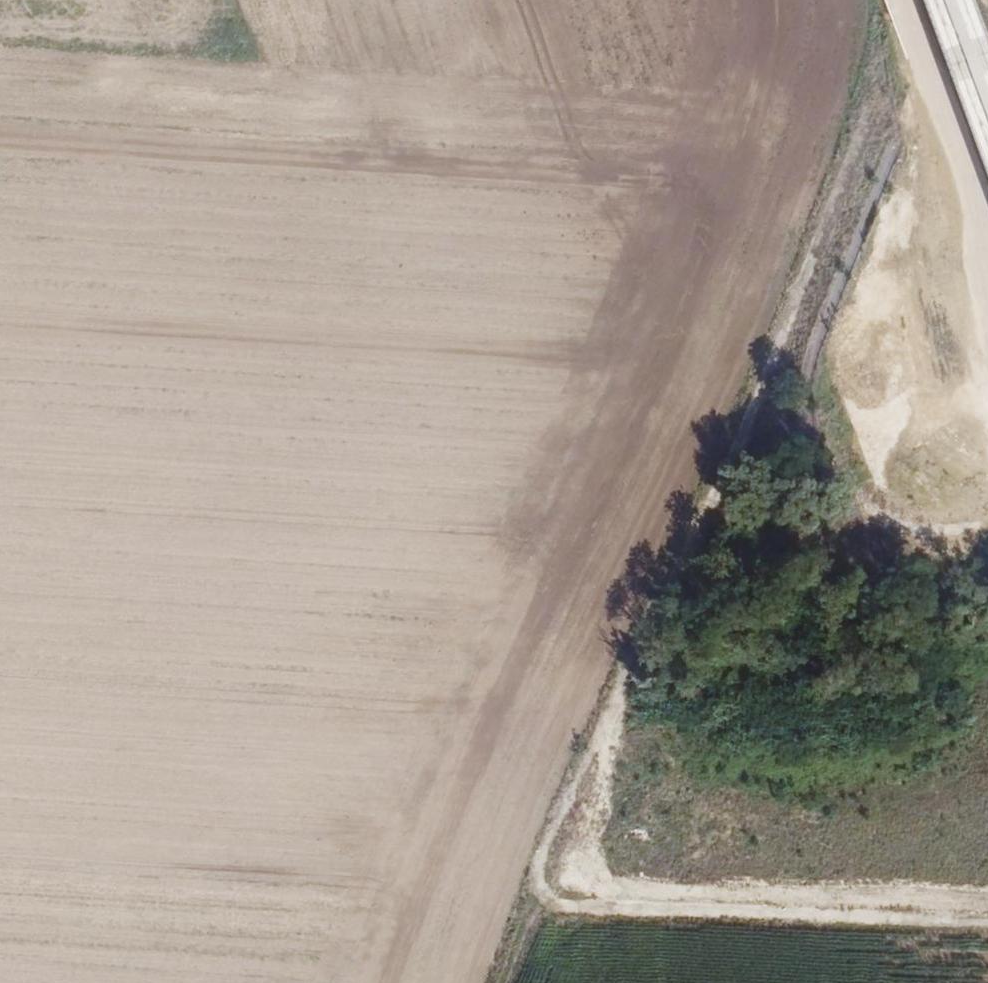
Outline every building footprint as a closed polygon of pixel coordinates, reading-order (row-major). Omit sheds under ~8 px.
[(877,365),(987,330),(987,298),(867,336),(877,365)] [(925,487),(908,494),(917,518),(934,512),(925,487)]
